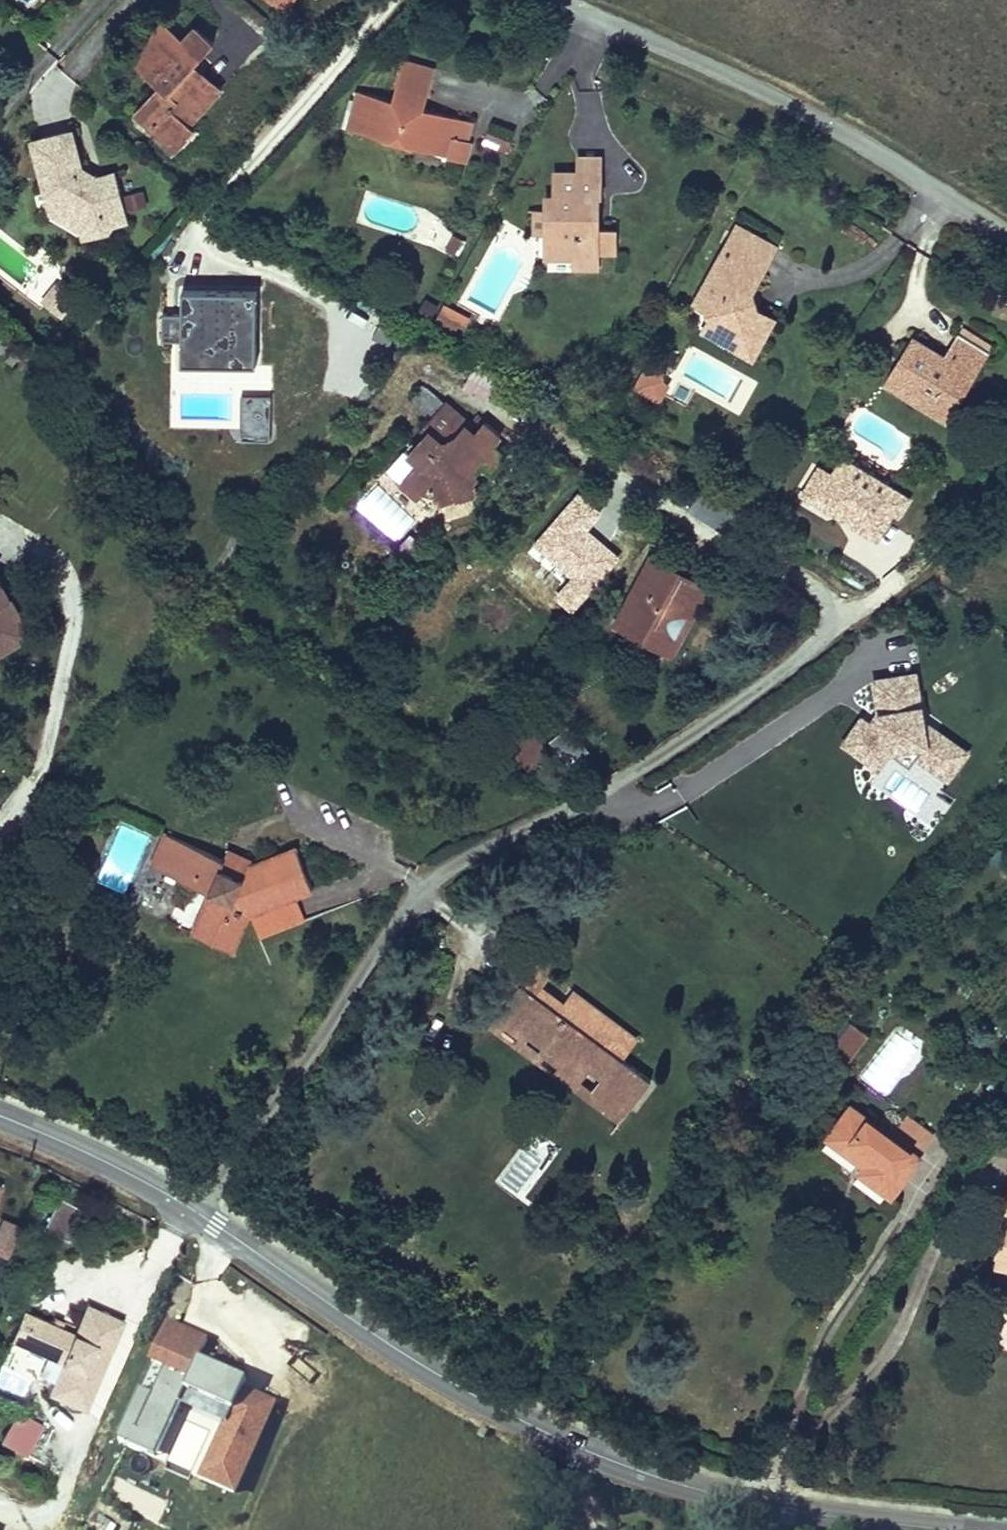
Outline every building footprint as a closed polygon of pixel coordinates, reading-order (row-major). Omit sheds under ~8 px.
[(131,36),(162,64),(143,86),(186,123),(203,104),(197,98),(225,65),(200,43),(219,21),(199,4),(186,19),(165,0),(162,0),(131,36)] [(292,20),(305,0),(262,0),(292,20)] [(401,39),(389,85),(354,76),(343,120),(378,129),(375,138),(407,146),(409,137),(445,146),(449,127),(468,132),(474,106),(427,94),(419,92),(421,84),(429,86),(438,49),(401,39)] [(427,94),(429,86),(421,84),(419,92),(427,94)] [(90,116),(50,108),(36,173),(46,175),(84,203),(86,218),(113,216),(113,210),(129,208),(123,160),(106,163),(98,161),(97,168),(85,166),(86,159),(82,158),(90,116)] [(484,142),(504,152),(515,133),(495,122),(484,142)] [(449,127),(445,146),(463,150),(468,132),(449,127)] [(570,160),(596,160),(596,145),(570,145),(570,160)] [(98,161),(86,159),(85,166),(97,168),(98,161)] [(550,186),(541,186),(541,196),(541,226),(553,226),(553,245),(571,245),(571,257),(598,257),(598,243),(611,243),(611,213),(596,213),(590,213),(590,181),(596,181),(596,160),(570,160),(550,160),(550,186)] [(46,175),(36,173),(34,184),(86,218),(84,203),(46,175)] [(530,226),(541,226),(541,196),(530,196),(530,226)] [(776,232),(737,212),(696,292),(706,298),(710,308),(707,314),(739,330),(746,316),(768,327),(777,308),(763,300),(757,281),(768,258),(764,256),(776,232)] [(553,226),(541,226),(541,245),(553,245),(553,226)] [(451,248),(465,253),(471,235),(457,230),(451,248)] [(787,237),(776,232),(764,256),(768,258),(774,262),(787,237)] [(255,285),(181,285),(181,360),(254,361),(255,285)] [(442,303),(433,322),(461,335),(470,316),(442,303)] [(755,352),(768,327),(746,316),(739,330),(707,314),(702,324),(755,352)] [(959,348),(975,323),(966,317),(950,342),(959,348)] [(953,400),(994,335),(975,323),(959,348),(950,342),(921,324),(906,348),(912,351),(906,361),(923,372),(919,379),(953,400)] [(13,344),(0,330),(0,351),(3,354),(13,344)] [(948,408),(953,400),(919,379),(923,372),(906,361),(912,351),(906,348),(891,372),(948,408)] [(645,364),(632,388),(660,403),(673,379),(645,364)] [(461,411),(437,390),(413,415),(416,417),(399,440),(410,449),(398,465),(412,478),(414,475),(424,473),(433,485),(449,479),(453,486),(471,479),(466,465),(473,454),(484,462),(499,446),(483,433),(489,425),(475,412),(464,423),(456,416),(461,411)] [(269,443),(271,396),(239,395),(237,441),(269,443)] [(412,478),(398,465),(391,474),(406,486),(412,478)] [(449,479),(433,485),(437,492),(453,486),(449,479)] [(684,612),(701,576),(657,555),(640,590),(651,596),(646,608),(666,617),(672,606),(684,612)] [(1,642),(18,632),(14,625),(26,617),(4,579),(0,576),(0,640),(1,642)] [(634,602),(646,608),(651,596),(640,590),(634,602)] [(672,606),(666,617),(679,623),(684,612),(672,606)] [(14,625),(18,632),(30,625),(26,617),(14,625)] [(880,768),(869,783),(930,825),(945,804),(943,789),(969,752),(924,721),(917,671),(869,677),(871,698),(840,744),(840,751),(868,770),(880,768)] [(507,752),(526,772),(548,752),(529,731),(507,752)] [(314,856),(297,810),(248,828),(245,838),(219,829),(178,815),(173,826),(154,819),(146,842),(206,864),(193,906),(236,922),(250,881),(298,862),(314,856)] [(298,862),(250,881),(259,904),(307,885),(298,862)] [(509,965),(485,991),(567,1064),(574,1057),(587,1068),(573,1084),(602,1110),(637,1074),(611,1050),(593,1034),(609,1017),(564,977),(557,985),(547,996),(524,975),(534,964),(556,940),(531,917),(498,955),(509,965)] [(534,964),(524,975),(547,996),(557,985),(534,964)] [(567,1064),(485,991),(471,1007),(566,1092),(573,1084),(587,1068),(574,1057),(567,1064)] [(627,1033),(609,1017),(593,1034),(611,1050),(627,1033)] [(827,1071),(851,1043),(835,1029),(811,1056),(827,1071)] [(869,1149),(829,1114),(802,1145),(842,1180),(835,1187),(849,1200),(866,1215),(900,1176),(869,1149)] [(888,1128),(869,1149),(900,1176),(919,1155),(888,1128)] [(990,1190),(984,1221),(1001,1224),(998,1239),(986,1236),(982,1253),(994,1256),(992,1266),(1006,1269),(1006,1194),(990,1190)] [(59,1199),(41,1228),(62,1241),(80,1212),(59,1199)] [(0,1220),(0,1260),(3,1262),(19,1226),(1,1218),(0,1220)] [(1001,1224),(984,1221),(981,1235),(986,1236),(998,1239),(1001,1224)] [(982,1253),(977,1282),(1005,1287),(1006,1287),(1006,1269),(992,1266),(994,1256),(982,1253)] [(83,1409),(125,1321),(87,1304),(74,1332),(61,1326),(50,1320),(35,1313),(22,1340),(10,1365),(34,1376),(49,1384),(46,1392),(83,1409)] [(22,1340),(35,1313),(24,1308),(11,1335),(22,1340)] [(61,1326),(64,1320),(53,1315),(50,1320),(61,1326)] [(245,1389),(249,1381),(200,1360),(209,1339),(170,1323),(153,1363),(166,1368),(154,1396),(142,1391),(120,1442),(159,1459),(182,1405),(225,1424),(201,1480),(238,1496),(277,1403),(245,1389)] [(46,1392),(49,1384),(34,1376),(30,1384),(46,1392)] [(43,1426),(19,1411),(2,1438),(27,1453),(43,1426)]
